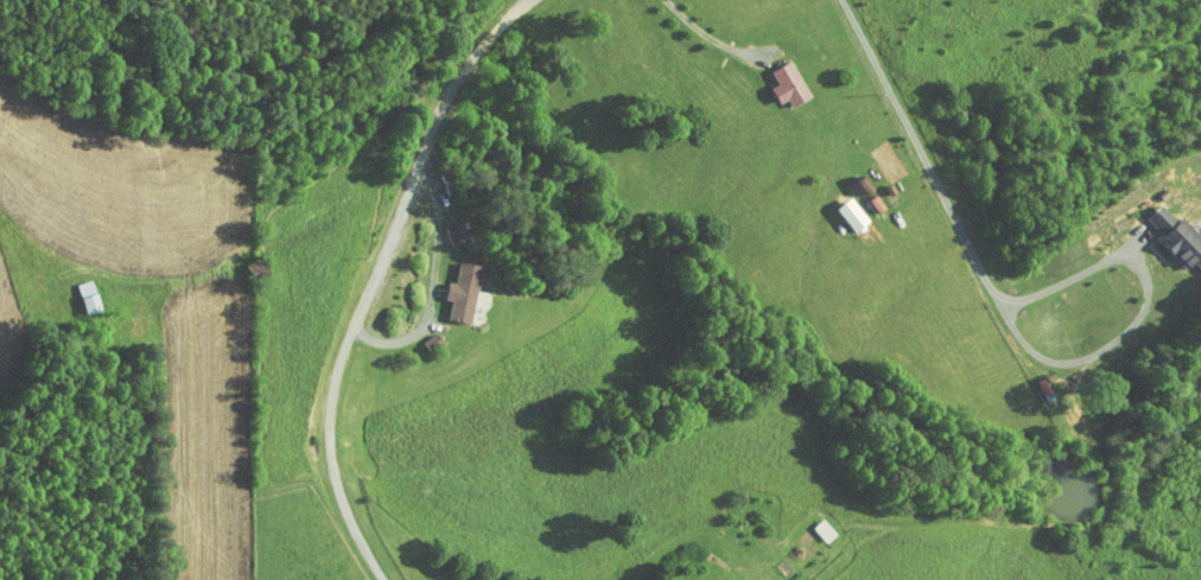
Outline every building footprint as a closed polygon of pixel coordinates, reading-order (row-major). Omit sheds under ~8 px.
[(772,93),(776,100),(796,90),(777,53),(756,64),(762,77),(756,81),(764,97),(772,93)] [(841,175),(850,187),(858,182),(849,169),(841,175)] [(837,225),(852,215),(837,191),(822,200),(837,225)] [(1147,198),(1133,212),(1148,228),(1143,233),(1172,262),(1179,256),(1190,267),(1200,257),(1200,245),(1168,211),(1164,215),(1147,198)] [(433,313),(454,316),(457,301),(472,304),(475,286),(462,284),(466,259),(443,255),(440,276),(433,275),(430,292),(436,293),(433,313)] [(426,336),(420,326),(408,334),(414,343),(426,336)] [(821,527),(808,512),(798,521),(812,536),(821,527)]
